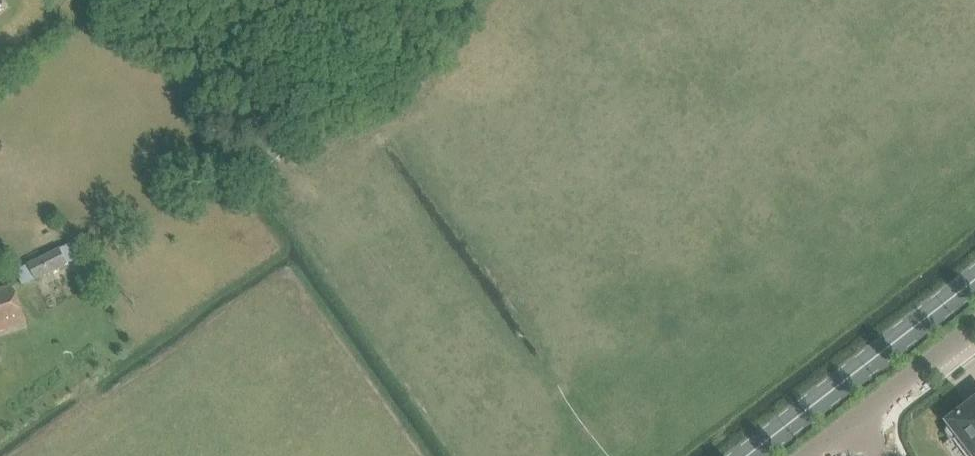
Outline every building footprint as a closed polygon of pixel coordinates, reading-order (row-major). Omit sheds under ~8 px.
[(36,281),(63,268),(67,266),(60,251),(28,266),(28,267),(17,272),(24,287),(27,285),(30,291),(38,287),(36,281)] [(24,323),(12,288),(0,292),(0,331),(24,323)] [(971,412),(968,409),(946,425),(946,429),(945,432),(945,435),(947,439),(949,441),(954,442),(965,455),(974,455),(974,410),(971,412)]
